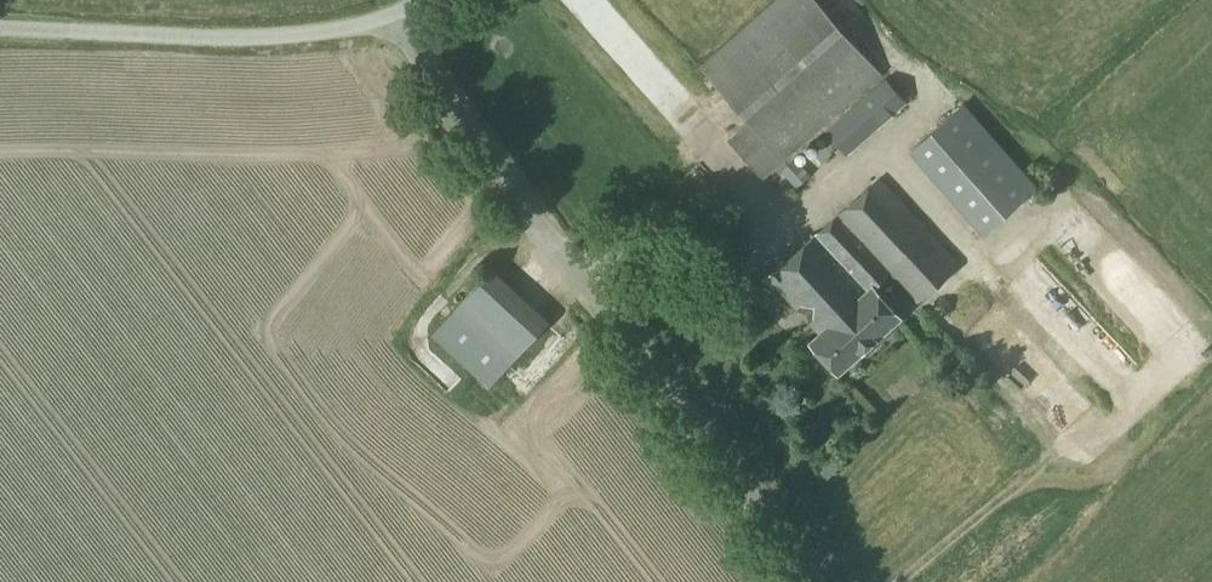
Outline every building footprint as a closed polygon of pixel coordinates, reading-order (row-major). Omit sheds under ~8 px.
[(881,74),(815,0),(778,0),(701,68),(749,122),(729,140),(763,179),(881,74)] [(847,157),(908,104),(886,78),(826,132),(847,157)] [(984,234),(1036,188),(963,105),(911,151),(984,234)] [(918,221),(879,179),(820,230),(768,277),(820,334),(811,342),(839,373),(900,318),(871,286),(887,271),(918,303),(959,264),(923,226),(924,225),(919,219),(918,221)] [(490,387),(548,323),(491,270),(433,334),(490,387)]
